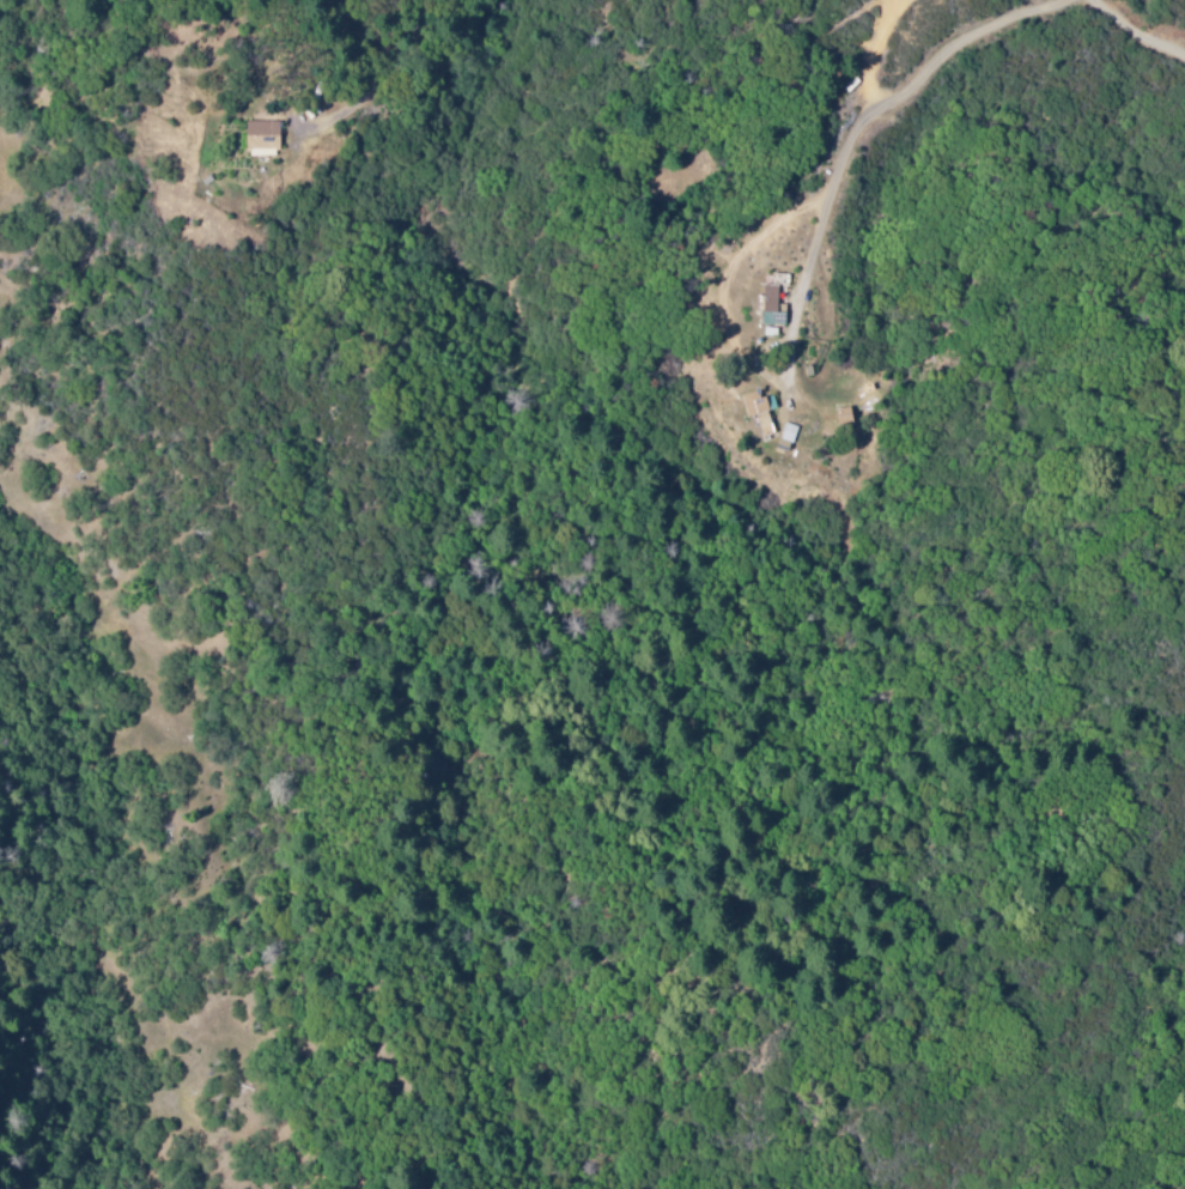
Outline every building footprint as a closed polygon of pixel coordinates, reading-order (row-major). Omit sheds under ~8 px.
[(277,123),(244,122),(243,151),(277,151),(277,123)] [(760,326),(783,325),(782,308),(775,308),(774,285),(758,286),(760,326)] [(771,434),(758,391),(739,397),(745,418),(753,416),(760,437),(771,434)]
